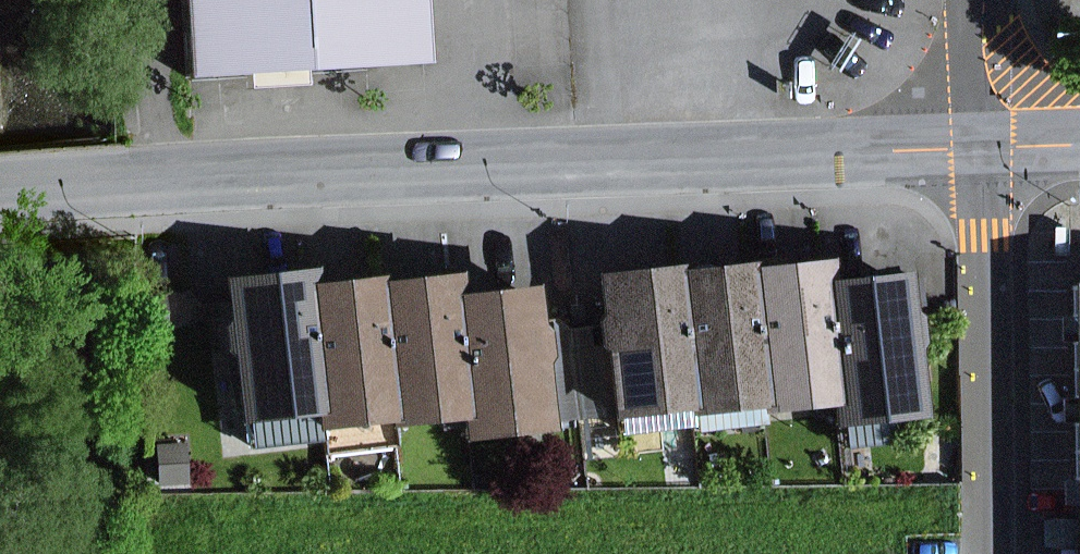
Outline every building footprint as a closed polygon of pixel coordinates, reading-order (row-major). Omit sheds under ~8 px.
[(190,71),(442,55),(438,0),(185,0),(190,71)] [(687,252),(592,263),(610,408),(693,398),(678,272),(690,271),(687,252)] [(313,262),(218,274),(236,419),(319,409),(304,283),(316,282),(313,262)] [(749,264),(690,271),(678,272),(693,398),(694,412),(766,404),(750,276),(749,264)] [(829,266),(750,276),(766,404),(767,412),(847,403),(832,284),(829,266)] [(908,274),(832,284),(847,403),(849,422),(925,412),(908,274)] [(375,275),(316,282),(304,283),(319,409),(320,423),(392,415),(377,287),(375,275)] [(455,277),(377,287),(392,415),(393,423),(473,414),(458,295),(455,277)] [(534,285),(458,295),(473,414),(475,433),(551,423),(534,285)]
